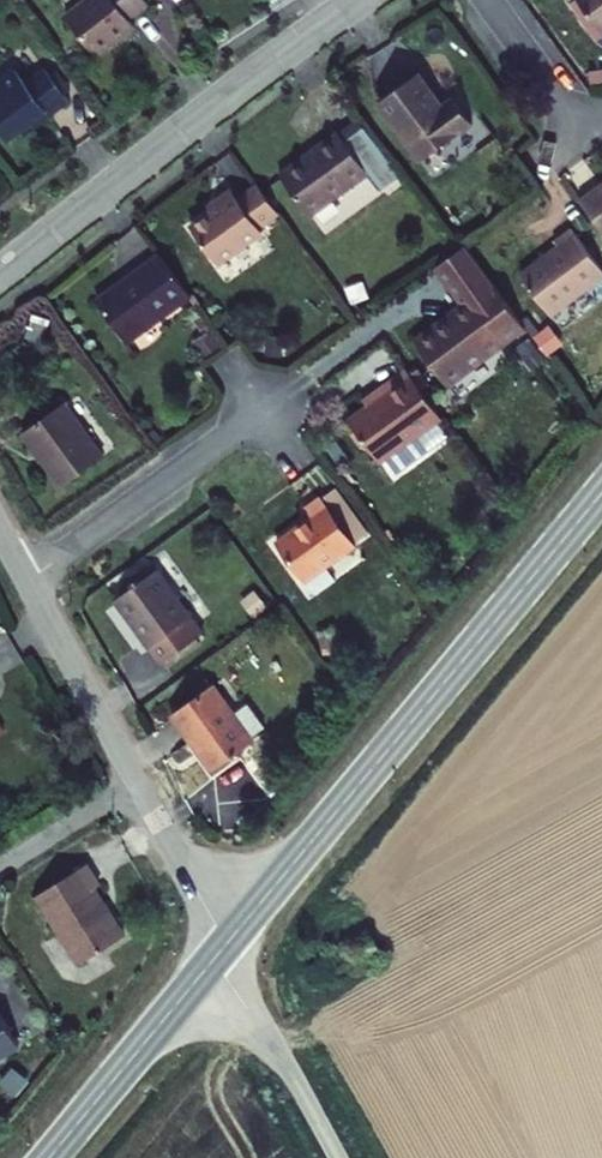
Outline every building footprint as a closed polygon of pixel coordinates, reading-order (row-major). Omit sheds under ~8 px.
[(95,58),(135,28),(129,20),(149,5),(145,0),(80,0),(62,13),(95,58)] [(70,102),(42,66),(22,80),(12,67),(0,76),(0,131),(7,140),(20,130),(25,137),(70,102)] [(473,124),(446,85),(404,113),(446,173),(496,136),(484,117),(473,124)] [(400,197),(370,152),(313,194),(343,239),(400,197)] [(304,223),(282,192),(263,205),(259,201),(212,233),(246,278),(289,245),(284,238),(304,223)] [(601,242),(578,255),(581,263),(540,291),(568,333),(601,310),(601,243),(601,242)] [(210,303),(182,263),(122,309),(151,348),(210,303)] [(473,398),(529,359),(550,345),(518,300),(498,314),(440,355),(473,398)] [(465,434),(430,386),(401,410),(406,418),(378,437),(408,477),(465,434)] [(119,461),(80,406),(39,438),(78,494),(119,461)] [(377,556),(345,509),(330,521),(336,530),(304,553),(334,591),(377,556)] [(190,701),(227,674),(166,589),(126,619),(190,701)] [(289,754),(244,688),(201,717),(249,783),(289,754)] [(12,747),(0,726),(0,754),(12,747)] [(101,876),(48,908),(88,974),(89,981),(139,951),(109,901),(114,898),(101,876)] [(24,1059),(2,1021),(0,1022),(0,1073),(24,1059)]
